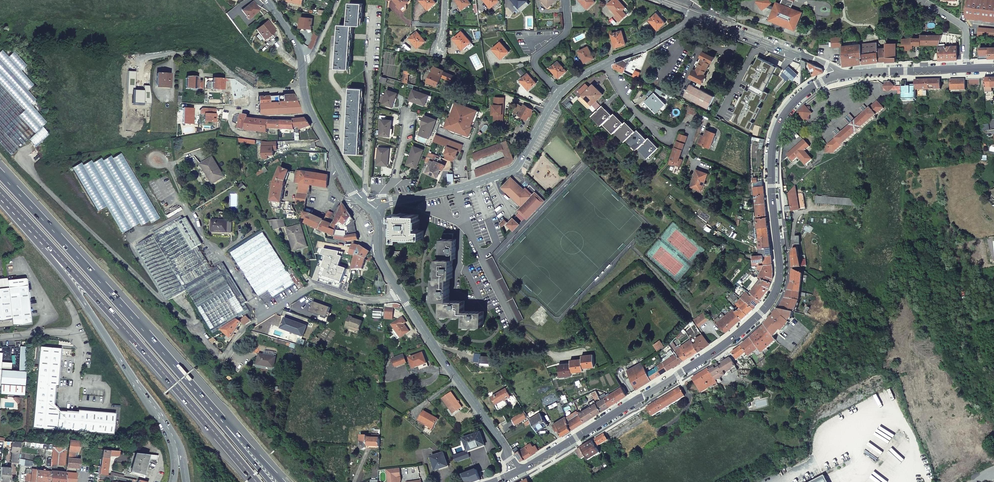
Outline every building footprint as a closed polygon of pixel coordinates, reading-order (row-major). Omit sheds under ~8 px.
[(406,4),(409,1),(408,0),(394,0),(398,5),(397,6),(400,9),(401,8),(401,9),(406,4)] [(433,0),(420,0),(428,10),(436,3),(433,0)] [(471,3),(469,0),(456,0),(460,6),(458,7),(460,11),(471,3)] [(527,0),(512,0),(522,11),(529,4),(527,1),(527,0)] [(587,9),(595,2),(593,0),(579,0),(587,9)] [(626,15),(625,14),(628,11),(618,0),(613,0),(608,5),(617,15),(615,17),(619,22),(626,15)] [(769,0),(758,0),(756,1),(763,9),(771,3),(769,0)] [(795,30),(802,13),(791,8),(793,2),(788,0),(782,0),(780,4),(776,3),(769,20),(795,30)] [(967,17),(983,18),(993,19),(993,0),(968,0),(967,17)] [(242,10),(250,20),(261,11),(257,6),(253,1),(242,10)] [(352,33),(352,25),(362,26),(362,18),(362,15),(363,11),(363,4),(350,3),(349,25),(339,25),(339,34),(337,68),(350,69),(351,61),(351,58),(351,54),(352,40),(352,37),(352,33)] [(649,20),(658,30),(665,23),(657,13),(649,20)] [(307,29),(313,29),(314,18),(302,17),(301,28),(307,29)] [(268,21),(256,30),(265,41),(271,36),(277,31),(268,21)] [(979,28),(978,36),(993,37),(993,29),(979,28)] [(312,40),(316,41),(320,34),(315,31),(311,39),(312,40)] [(409,38),(418,48),(426,41),(418,31),(409,38)] [(626,45),(622,31),(611,34),(615,48),(626,45)] [(467,46),(471,42),(462,32),(453,39),(459,46),(463,50),(467,46)] [(939,44),(942,36),(920,35),(920,37),(915,37),(915,39),(912,39),(912,38),(902,39),(902,44),(911,44),(939,44)] [(843,66),(863,64),(861,45),(842,46),(841,38),(831,39),(832,43),(832,48),(841,47),(843,66)] [(501,59),(509,52),(501,42),(493,49),(501,59)] [(863,64),(879,62),(877,49),(877,43),(861,45),(863,64)] [(886,62),(896,62),(896,46),(896,44),(885,44),(885,48),(886,61),(886,62)] [(933,61),(957,60),(956,46),(945,46),(938,46),(939,53),(935,53),(933,61)] [(579,51),(585,63),(594,58),(588,47),(579,51)] [(883,62),(886,61),(885,48),(883,48),(880,49),(877,49),(879,62),(883,62)] [(993,59),(993,48),(979,48),(979,55),(981,55),(981,59),(991,59),(993,59)] [(0,52),(0,59),(29,91),(34,85),(22,71),(9,57),(2,50),(0,52)] [(22,71),(27,65),(14,52),(9,57),(22,71)] [(712,56),(706,53),(703,52),(698,62),(697,61),(695,65),(696,66),(690,77),(699,81),(697,85),(696,87),(693,86),(690,84),(688,89),(687,88),(685,91),(686,92),(684,97),(708,109),(714,96),(700,89),(703,83),(702,83),(703,81),(703,82),(705,81),(706,79),(705,78),(705,77),(705,76),(703,75),(710,62),(712,63),(714,58),(712,56)] [(632,57),(615,64),(614,65),(614,66),(615,67),(624,72),(632,57)] [(32,105),(37,100),(29,91),(0,59),(0,71),(32,105)] [(550,68),(559,78),(567,71),(558,62),(550,68)] [(808,62),(813,76),(823,72),(822,68),(813,64),(808,62)] [(451,81),(454,76),(444,71),(434,67),(428,82),(431,83),(430,85),(432,86),(433,84),(438,86),(442,77),(451,81)] [(788,67),(783,72),(789,77),(793,80),(797,75),(788,67)] [(25,110),(42,128),(43,127),(47,122),(32,105),(0,71),(0,83),(25,110)] [(783,72),(777,80),(783,85),(789,77),(783,72)] [(536,83),(528,73),(520,80),(522,82),(520,84),(527,91),(536,83)] [(770,91),(767,88),(751,73),(740,85),(762,105),(773,92),(770,91)] [(164,74),(157,74),(156,88),(171,88),(171,74),(164,74)] [(186,89),(197,89),(197,81),(197,77),(191,77),(186,77),(186,89)] [(225,85),(225,79),(213,78),(213,82),(212,90),(225,91),(225,85)] [(950,80),(950,91),(965,91),(965,79),(950,80)] [(940,83),(940,80),(915,81),(915,87),(915,90),(944,89),(944,82),(940,83)] [(902,95),(902,86),(895,87),(895,81),(883,81),(881,83),(884,86),(883,87),(887,90),(898,90),(898,95),(902,95)] [(902,95),(902,96),(902,100),(916,99),(915,90),(915,87),(906,87),(906,81),(901,81),(902,86),(902,95)] [(0,83),(0,143),(12,155),(29,139),(35,134),(19,116),(25,110),(0,83)] [(583,94),(590,88),(586,84),(579,91),(582,95),(583,94)] [(597,111),(594,114),(592,115),(596,119),(597,118),(603,124),(604,124),(607,127),(608,126),(614,133),(615,132),(619,135),(620,134),(626,141),(624,143),(628,146),(629,144),(630,143),(631,142),(637,149),(639,148),(642,151),(643,151),(646,154),(644,156),(647,159),(658,148),(649,138),(647,140),(637,130),(635,132),(625,122),(623,124),(614,114),(612,116),(602,106),(601,107),(595,101),(603,95),(593,85),(590,88),(583,94),(587,98),(587,97),(590,100),(593,103),(591,105),(597,111)] [(350,88),(346,153),(359,154),(360,143),(361,122),(362,101),(363,96),(363,89),(350,88)] [(397,93),(388,90),(385,97),(383,102),(383,104),(393,107),(397,93)] [(428,96),(413,90),(410,100),(425,105),(428,96)] [(663,102),(655,93),(645,103),(655,113),(658,109),(657,108),(663,102)] [(587,98),(583,94),(582,95),(578,99),(588,109),(588,108),(591,105),(593,103),(590,100),(587,97),(587,98)] [(259,101),(260,105),(270,104),(270,96),(259,97),(259,101)] [(278,96),(270,96),(270,104),(276,104),(279,103),(278,96)] [(503,120),(505,97),(495,97),(495,104),(493,104),(493,114),(495,114),(495,119),(503,120)] [(859,109),(864,113),(855,121),(849,115),(844,119),(849,126),(841,134),(837,130),(833,133),(837,137),(827,146),(827,145),(827,153),(834,153),(884,109),(877,101),(867,110),(863,105),(859,109)] [(302,114),(297,102),(284,103),(279,103),(276,104),(278,115),(302,114)] [(449,117),(445,126),(453,129),(453,128),(461,131),(460,132),(469,136),(472,126),(471,126),(477,110),(456,102),(450,118),(449,117)] [(266,116),(278,115),(276,104),(270,104),(260,105),(259,115),(266,116)] [(522,107),(518,105),(514,112),(518,115),(527,120),(533,110),(532,110),(533,108),(531,107),(532,107),(529,106),(528,108),(524,105),(522,107)] [(588,108),(594,114),(597,111),(591,105),(588,108)] [(693,115),(696,109),(689,105),(686,112),(693,115)] [(806,108),(804,106),(802,109),(800,111),(798,113),(804,120),(809,120),(809,116),(811,114),(809,111),(809,108),(806,108)] [(194,125),(194,109),(189,109),(184,109),(184,124),(194,125)] [(42,128),(25,110),(19,116),(35,134),(42,128)] [(217,123),(217,115),(205,114),(205,123),(217,123)] [(240,126),(242,114),(239,114),(235,116),(233,122),(240,126)] [(240,126),(239,129),(248,131),(250,118),(250,116),(246,115),(242,114),(240,126)] [(436,120),(425,116),(422,125),(424,125),(420,134),(429,138),(436,120)] [(270,130),(271,121),(260,120),(250,118),(248,131),(268,134),(270,134),(270,130)] [(306,118),(296,120),(296,122),(296,131),(300,131),(312,128),(309,123),(306,118)] [(392,120),(382,119),(380,136),(390,136),(392,120)] [(296,131),(296,122),(289,121),(277,121),(271,121),(270,130),(296,131)] [(36,148),(50,134),(43,127),(42,128),(35,134),(29,139),(36,148)] [(704,136),(701,135),(698,144),(710,148),(716,134),(706,130),(704,136)] [(619,135),(615,132),(614,133),(624,143),(626,141),(620,134),(619,135)] [(680,134),(677,141),(683,143),(686,136),(680,134)] [(463,145),(436,135),(433,141),(448,146),(458,150),(460,151),(463,145)] [(787,155),(782,150),(782,153),(781,156),(781,159),(781,163),(788,156),(793,162),(798,157),(806,166),(812,160),(805,151),(810,147),(804,140),(787,155)] [(507,141),(501,143),(504,150),(503,150),(503,151),(510,149),(507,141)] [(677,141),(669,164),(673,165),(673,164),(680,167),(682,160),(679,159),(684,144),(683,143),(677,141)] [(629,144),(635,151),(637,149),(631,142),(630,143),(629,144)] [(504,150),(501,143),(473,154),(475,160),(503,150),(504,150)] [(275,146),(263,147),(264,157),(269,157),(276,157),(275,153),(275,149),(275,146)] [(424,150),(414,146),(410,155),(412,156),(408,165),(417,168),(424,150)] [(446,154),(445,158),(452,161),(454,157),(456,158),(457,155),(456,155),(458,150),(448,146),(445,154),(446,154)] [(389,149),(379,148),(377,165),(387,165),(388,155),(389,155),(389,149)] [(506,158),(512,156),(510,149),(503,151),(506,158)] [(159,218),(121,153),(113,158),(150,220),(151,223),(159,218)] [(141,226),(150,220),(113,158),(111,155),(103,160),(140,223),(141,226)] [(226,177),(213,156),(212,157),(200,164),(206,173),(213,185),(226,177)] [(131,228),(140,223),(103,160),(102,158),(93,163),(131,228)] [(498,169),(509,165),(506,158),(475,170),(477,177),(498,169)] [(426,173),(437,177),(441,169),(443,170),(445,165),(432,159),(426,173)] [(122,233),(131,228),(93,163),(91,160),(82,166),(107,207),(122,233)] [(98,212),(107,207),(82,166),(81,163),(72,168),(98,212)] [(286,182),(291,171),(282,168),(275,183),(272,202),(283,204),(286,187),(286,182)] [(707,174),(696,170),(694,177),(690,187),(698,190),(699,190),(702,183),(704,183),(707,174)] [(307,185),(309,172),(298,171),(296,183),(301,184),(307,185)] [(327,181),(328,175),(309,172),(307,185),(311,186),(326,188),(327,181)] [(521,207),(531,197),(523,189),(511,177),(501,187),(521,207)] [(764,194),(763,183),(757,184),(757,187),(753,188),(754,196),(764,194)] [(311,189),(311,186),(307,185),(301,184),(300,188),(299,194),(310,195),(310,191),(311,189)] [(806,209),(803,193),(796,194),(795,186),(788,194),(791,211),(806,209)] [(523,189),(531,197),(533,195),(525,188),(523,189)] [(297,205),(307,207),(310,195),(299,194),(297,205)] [(535,196),(533,194),(533,195),(531,197),(521,207),(519,209),(521,210),(519,212),(525,217),(528,214),(529,214),(539,203),(542,199),(537,194),(535,196)] [(764,194),(754,196),(754,204),(765,203),(764,194)] [(858,199),(855,199),(816,196),(815,203),(855,206),(858,206),(858,199)] [(528,214),(525,217),(527,219),(544,201),(542,199),(539,203),(529,214),(528,214)] [(282,210),(283,204),(272,202),(274,209),(282,210)] [(766,216),(765,203),(754,204),(756,217),(766,216)] [(342,223),(350,212),(344,204),(342,207),(337,218),(334,224),(332,229),(338,231),(338,227),(342,223)] [(334,217),(337,218),(342,207),(340,206),(340,205),(334,217)] [(308,219),(306,224),(319,230),(325,220),(312,213),(306,212),(305,219),(308,219)] [(350,222),(354,217),(352,215),(350,212),(342,223),(346,226),(350,222)] [(525,217),(519,212),(517,215),(522,220),(525,217)] [(401,238),(424,238),(424,230),(419,230),(419,215),(392,214),(392,220),(396,220),(395,241),(401,241),(401,238)] [(184,219),(182,217),(152,234),(154,237),(157,236),(167,230),(177,224),(184,219)] [(193,251),(199,247),(203,244),(187,217),(184,219),(177,224),(193,251)] [(348,226),(350,236),(358,235),(354,217),(350,222),(351,225),(348,226)] [(767,227),(766,217),(756,218),(757,228),(767,227)] [(513,218),(507,224),(513,230),(519,224),(513,218)] [(228,220),(212,219),(212,232),(220,233),(228,233),(228,220)] [(278,220),(272,220),(276,231),(286,227),(284,220),(278,220)] [(336,236),(338,231),(332,229),(334,224),(329,222),(325,220),(319,230),(336,236)] [(805,223),(802,228),(807,232),(810,233),(813,228),(810,226),(805,223)] [(193,251),(177,224),(167,230),(197,279),(206,274),(193,251)] [(287,228),(294,251),(301,249),(308,247),(301,224),(287,228)] [(769,236),(767,227),(757,228),(758,237),(769,236)] [(197,279),(167,230),(157,236),(187,286),(197,279)] [(346,232),(338,231),(336,236),(335,240),(346,241),(346,237),(346,232)] [(236,260),(267,239),(263,232),(231,253),(236,260)] [(187,286),(157,236),(154,237),(137,247),(170,302),(190,291),(187,286)] [(769,236),(758,237),(758,239),(758,248),(759,248),(770,247),(769,236)] [(793,249),(791,256),(792,268),(800,267),(796,245),(800,245),(799,236),(795,236),(795,243),(794,243),(795,245),(794,245),(794,249),(793,249)] [(236,260),(241,267),(272,247),(267,239),(236,260)] [(455,259),(456,239),(453,239),(444,239),(441,239),(440,258),(453,259),(455,259)] [(355,256),(362,246),(358,245),(353,245),(350,255),(355,256)] [(367,249),(362,246),(355,256),(367,260),(370,256),(372,252),(367,249)] [(213,270),(199,247),(193,251),(206,274),(213,270)] [(241,267),(245,275),(277,254),(272,247),(241,267)] [(763,255),(771,255),(770,247),(759,248),(760,255),(763,255)] [(325,250),(324,256),(327,257),(326,262),(320,260),(315,280),(329,285),(343,289),(348,269),(342,268),(345,253),(325,250)] [(245,275),(250,282),(281,261),(277,254),(245,275)] [(764,261),(763,255),(760,255),(757,256),(753,256),(753,259),(753,262),(752,265),(754,265),(758,264),(758,262),(763,261),(764,261)] [(764,264),(772,263),(771,255),(763,255),(764,261),(763,261),(764,264)] [(365,270),(367,260),(355,256),(352,271),(358,270),(365,270)] [(452,278),(453,259),(440,258),(438,258),(437,277),(450,278),(452,278)] [(250,282),(254,289),(286,268),(281,261),(250,282)] [(242,305),(245,304),(247,302),(223,263),(218,266),(223,274),(227,281),(231,287),(235,294),(240,301),(242,305)] [(758,270),(755,277),(760,278),(761,277),(771,282),(773,278),(773,270),(772,264),(755,266),(755,268),(758,270)] [(223,274),(218,266),(213,270),(206,274),(197,279),(187,286),(190,291),(191,293),(223,274)] [(291,276),(295,274),(292,270),(293,269),(292,268),(291,268),(291,267),(291,266),(290,266),(289,266),(286,268),(291,276)] [(259,297),(268,290),(291,276),(286,268),(254,289),(259,297)] [(801,285),(803,285),(803,282),(801,282),(802,275),(802,274),(792,269),(791,283),(788,291),(800,293),(801,285)] [(306,286),(297,272),(295,274),(291,276),(296,283),(300,290),(306,286)] [(191,293),(195,301),(227,281),(223,274),(191,293)] [(291,276),(268,290),(273,298),(296,283),(291,276)] [(441,300),(449,301),(450,278),(437,277),(435,277),(434,300),(441,300)] [(750,292),(760,300),(768,290),(771,282),(761,277),(760,278),(750,292)] [(9,289),(8,281),(8,278),(5,279),(0,279),(0,289),(9,289)] [(25,279),(8,281),(9,289),(28,287),(27,280),(26,279),(25,279)] [(195,301),(199,308),(231,287),(227,281),(195,301)] [(12,320),(13,326),(32,324),(28,287),(9,289),(12,320)] [(199,308),(204,315),(235,294),(231,287),(199,308)] [(12,320),(9,289),(0,289),(0,321),(12,320)] [(805,294),(802,293),(800,293),(788,291),(785,298),(779,309),(793,312),(794,312),(799,301),(799,296),(805,297),(805,294)] [(759,301),(752,295),(750,296),(745,292),(740,298),(745,302),(746,302),(753,308),(759,301)] [(207,321),(240,301),(235,294),(204,315),(207,321)] [(745,302),(740,298),(739,300),(737,299),(734,302),(740,307),(747,314),(753,308),(746,302),(745,302)] [(464,311),(464,301),(449,301),(441,300),(441,315),(464,316),(464,311)] [(242,305),(240,301),(207,321),(212,329),(244,309),(242,305)] [(319,315),(328,318),(331,308),(313,302),(309,312),(319,315)] [(722,313),(713,321),(726,333),(742,319),(735,312),(733,309),(734,308),(732,306),(730,308),(732,310),(725,316),(722,313)] [(212,329),(215,334),(222,330),(239,319),(250,312),(247,307),(244,309),(212,329)] [(742,319),(747,314),(740,307),(737,309),(735,312),(742,319)] [(394,308),(386,308),(385,320),(394,320),(394,308)] [(373,319),(382,319),(383,309),(373,309),(373,319)] [(772,317),(765,325),(774,337),(777,333),(779,336),(783,331),(782,331),(790,322),(790,323),(794,318),(792,317),(793,312),(779,309),(774,315),(775,315),(773,318),(772,317)] [(483,326),(483,311),(464,311),(464,316),(464,326),(483,326)] [(703,313),(694,320),(699,327),(708,319),(703,313)] [(247,316),(241,321),(242,323),(246,326),(252,321),(247,316)] [(345,328),(361,333),(365,321),(357,319),(349,316),(345,328)] [(391,325),(402,339),(407,336),(411,332),(405,324),(407,322),(403,317),(391,325)] [(282,329),(305,337),(309,326),(297,322),(286,318),(282,329)] [(241,321),(239,319),(222,330),(224,332),(232,340),(237,331),(242,323),(241,321)] [(12,320),(0,321),(0,328),(13,327),(13,326),(12,320)] [(750,338),(758,349),(762,353),(762,352),(776,340),(774,337),(765,325),(750,338)] [(698,351),(709,344),(702,335),(698,337),(697,342),(694,344),(698,351)] [(749,356),(758,349),(750,338),(741,346),(746,352),(748,355),(749,356)] [(659,340),(653,345),(657,351),(664,346),(659,340)] [(683,360),(698,351),(694,344),(691,340),(677,349),(672,341),(669,345),(676,353),(677,353),(683,360)] [(746,352),(741,346),(732,353),(737,360),(742,356),(746,352)] [(20,347),(19,371),(27,372),(28,347),(20,347)] [(61,349),(39,347),(37,370),(48,371),(49,361),(60,361),(61,349)] [(258,365),(276,368),(278,356),(276,356),(264,354),(260,353),(258,360),(258,365)] [(415,370),(420,368),(420,370),(424,368),(429,366),(424,353),(410,358),(415,370)] [(489,365),(496,366),(490,356),(482,355),(482,354),(475,353),(474,361),(480,362),(480,363),(489,364),(489,365)] [(668,370),(683,360),(677,353),(663,362),(668,370)] [(737,360),(732,353),(728,355),(730,358),(733,362),(737,360)] [(408,364),(404,354),(393,358),(397,368),(408,364)] [(566,365),(559,366),(560,379),(567,378),(567,376),(572,375),(572,374),(579,373),(579,371),(583,371),(583,370),(590,369),(590,367),(594,366),(593,355),(588,355),(588,357),(582,357),(582,359),(577,360),(577,361),(570,362),(571,363),(565,364),(566,365)] [(752,361),(749,356),(748,355),(743,358),(746,362),(745,362),(748,365),(749,364),(751,368),(754,367),(756,365),(752,361)] [(735,366),(738,370),(739,370),(750,371),(751,377),(761,377),(762,372),(751,369),(751,368),(749,364),(748,365),(745,362),(746,362),(743,358),(742,356),(737,360),(733,362),(735,366)] [(730,369),(735,366),(733,362),(730,358),(725,361),(723,359),(720,361),(726,372),(730,370),(730,369)] [(768,364),(764,359),(758,363),(757,365),(760,370),(763,367),(768,364)] [(58,386),(60,361),(49,361),(48,371),(37,370),(35,385),(55,386),(58,386)] [(647,372),(642,362),(621,374),(625,380),(630,377),(637,389),(651,380),(647,372)] [(647,372),(651,380),(668,370),(663,362),(647,372)] [(2,363),(2,371),(11,371),(12,363),(2,363)] [(714,367),(709,371),(715,380),(724,375),(717,363),(713,366),(714,367)] [(701,393),(716,383),(715,380),(709,371),(708,369),(692,378),(701,393)] [(1,385),(26,386),(27,372),(19,371),(11,371),(2,371),(1,385)] [(26,386),(1,385),(0,395),(25,396),(26,386)] [(55,386),(35,385),(34,404),(54,405),(55,386)] [(509,395),(510,397),(513,396),(511,392),(509,393),(506,388),(491,396),(499,409),(507,404),(505,400),(503,398),(509,395)] [(610,406),(626,396),(621,388),(607,397),(604,393),(599,397),(600,397),(601,400),(605,398),(610,406)] [(679,388),(646,408),(652,416),(684,396),(679,388)] [(600,397),(599,397),(596,391),(591,393),(595,400),(600,397)] [(459,411),(464,407),(451,392),(442,399),(449,408),(447,409),(453,416),(459,411)] [(591,406),(579,413),(585,422),(610,406),(605,398),(601,400),(596,403),(591,406)] [(34,404),(32,429),(63,431),(65,412),(59,411),(54,405),(34,404)] [(77,413),(76,432),(88,433),(90,411),(78,410),(77,413)] [(88,433),(113,435),(115,413),(90,411),(88,433)] [(432,431),(440,419),(425,411),(422,415),(421,414),(419,417),(418,420),(428,426),(426,428),(432,431)] [(77,413),(65,412),(63,431),(76,432),(77,413)] [(523,422),(528,420),(523,412),(512,418),(515,424),(522,420),(523,422)] [(547,424),(540,413),(529,419),(536,430),(541,427),(541,428),(547,424)] [(579,413),(567,421),(568,424),(571,430),(585,422),(579,413)] [(566,417),(553,425),(556,431),(558,430),(562,436),(571,430),(567,424),(568,424),(567,421),(566,417)] [(482,432),(464,439),(468,451),(469,453),(478,450),(487,446),(482,432)] [(594,440),(598,446),(608,440),(604,434),(594,440)] [(369,436),(361,436),(360,446),(362,446),(362,445),(363,444),(364,443),(365,443),(366,443),(367,444),(368,445),(369,446),(369,437),(369,436)] [(372,438),(369,437),(369,446),(369,447),(374,447),(380,448),(381,438),(372,438)] [(17,463),(18,458),(18,453),(19,453),(19,450),(17,449),(18,442),(3,441),(2,448),(10,449),(10,452),(12,452),(11,462),(17,463)] [(68,441),(68,446),(65,467),(78,468),(79,460),(73,459),(74,452),(76,452),(78,442),(68,441)] [(585,456),(588,460),(599,453),(592,441),(581,448),(585,456)] [(515,448),(512,450),(517,456),(521,461),(535,452),(532,448),(530,443),(517,451),(515,448)] [(65,448),(52,447),(50,459),(50,465),(57,465),(64,465),(65,448)] [(585,456),(581,448),(577,450),(582,458),(585,456)] [(101,450),(99,460),(97,474),(105,475),(107,455),(117,455),(117,451),(101,450)] [(469,453),(468,451),(454,457),(457,463),(471,458),(469,453)] [(443,469),(450,466),(445,452),(431,457),(435,471),(443,469)] [(143,478),(149,459),(150,455),(140,454),(132,453),(126,471),(129,472),(129,474),(143,478)] [(50,459),(47,459),(46,467),(47,467),(47,471),(41,471),(41,468),(39,468),(39,471),(35,470),(34,469),(32,469),(28,469),(24,469),(24,470),(25,470),(24,481),(29,481),(48,481),(49,471),(50,465),(50,459)] [(10,468),(1,467),(0,473),(0,481),(8,481),(9,481),(10,468)] [(388,481),(398,481),(398,478),(402,477),(401,473),(401,468),(387,470),(388,481)] [(481,480),(476,470),(462,475),(466,481),(467,481),(476,481),(481,480)] [(49,471),(48,481),(64,481),(65,472),(56,472),(49,471)] [(64,481),(74,481),(75,473),(69,473),(68,473),(65,472),(64,481)]
